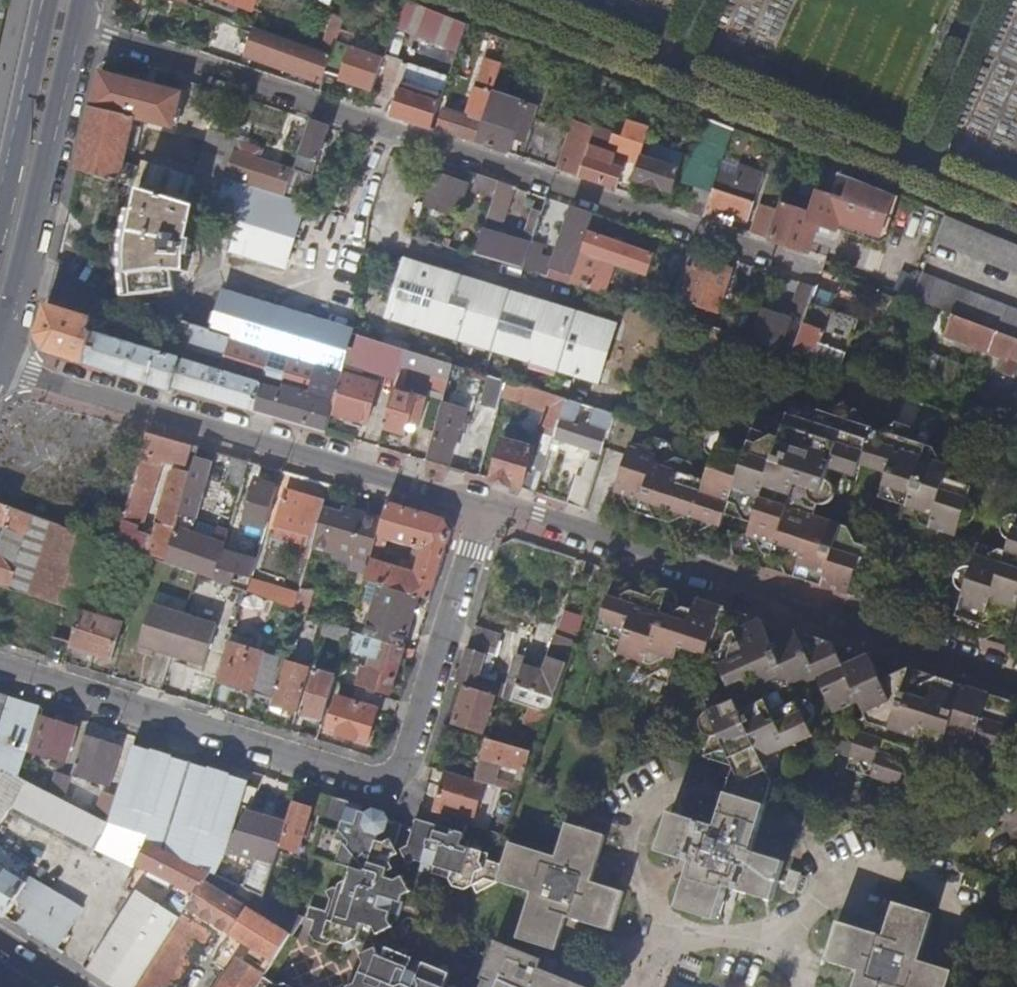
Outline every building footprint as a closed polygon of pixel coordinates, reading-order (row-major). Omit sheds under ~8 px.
[(258,0),(226,0),(233,3),(241,5),(255,10),(258,0)] [(468,24),(408,0),(404,0),(397,21),(461,47),(468,24)] [(343,30),(346,18),(336,14),(322,51),(334,55),(343,30)] [(324,82),(327,73),(334,55),(322,51),(259,28),(252,46),(258,48),(254,57),(324,82)] [(373,93),(385,57),(351,47),(355,34),(343,30),(334,55),(327,73),(341,77),(340,82),(373,93)] [(249,55),(254,57),(258,48),(252,46),(249,55)] [(494,93),(504,62),(487,57),(476,89),(471,87),(469,93),(475,95),(468,116),(446,109),(439,130),(477,143),(484,122),(494,93)] [(393,115),(433,128),(450,77),(410,64),(393,115)] [(78,170),(119,183),(128,147),(137,149),(142,128),(133,125),(135,117),(148,120),(147,121),(174,127),(181,96),(153,87),(152,91),(144,89),(145,85),(129,82),(130,80),(101,71),(78,170)] [(477,143),(511,154),(517,133),(527,137),(537,108),(494,93),(484,122),(477,143)] [(597,128),(600,121),(592,118),(589,125),(597,128)] [(287,197),(306,203),(331,126),(312,119),(294,175),(287,197)] [(720,174),(734,131),(707,120),(687,183),(697,187),(688,213),(705,219),(715,189),(720,174)] [(581,177),(592,143),(597,128),(589,125),(577,121),(560,171),(581,177)] [(642,157),(651,129),(629,121),(623,137),(615,134),(609,148),(592,143),(581,177),(618,190),(625,169),(615,165),(618,155),(640,163),(642,157)] [(227,178),(287,197),(294,175),(260,164),(264,148),(239,140),(236,149),(227,178)] [(227,178),(236,149),(207,141),(195,180),(224,189),(227,178)] [(640,163),(635,179),(673,191),(685,155),(654,144),(649,159),(642,157),(640,163)] [(435,173),(425,205),(459,216),(469,185),(435,173)] [(737,180),(720,174),(715,189),(733,195),(737,180)] [(882,236),(895,197),(839,174),(831,199),(826,197),(824,197),(819,199),(817,202),(813,215),(784,206),(782,211),(772,241),(810,253),(819,226),(837,232),(842,220),(882,236)] [(500,182),(479,175),(474,191),(495,197),(500,182)] [(294,237),(306,203),(287,197),(227,178),(224,189),(216,213),(240,221),(294,237)] [(757,203),(762,205),(768,189),(743,181),(738,197),(757,203)] [(500,182),(495,197),(489,217),(503,222),(514,186),(500,182)] [(200,210),(219,216),(239,223),(240,221),(216,213),(187,204),(139,189),(135,210),(130,209),(121,248),(121,269),(125,299),(176,294),(175,281),(175,275),(188,273),(189,256),(193,257),(197,242),(193,241),(200,210)] [(757,203),(738,197),(733,195),(715,189),(705,219),(718,223),(721,213),(737,217),(750,221),(757,203)] [(772,241),(782,211),(762,205),(752,234),(772,241)] [(574,206),(551,278),(572,285),(589,232),(595,213),(574,206)] [(483,236),(476,255),(477,256),(522,269),(524,270),(532,245),(532,243),(540,221),(543,212),(536,210),(525,243),(498,234),(497,241),(483,236)] [(718,223),(733,228),(737,217),(721,213),(718,223)] [(210,244),(231,250),(231,249),(239,223),(219,216),(210,244)] [(969,227),(946,217),(936,241),(1016,274),(1016,246),(969,227)] [(881,238),(882,236),(842,220),(837,232),(838,233),(841,224),(881,238)] [(285,267),(294,237),(240,221),(239,223),(231,249),(285,267)] [(484,230),(483,236),(497,241),(498,234),(484,230)] [(589,232),(572,285),(606,295),(617,264),(649,275),(656,254),(589,232)] [(446,239),(444,245),(450,247),(452,241),(446,239)] [(532,245),(524,270),(537,274),(546,248),(532,243),(532,245)] [(522,269),(477,256),(470,278),(516,293),(522,269)] [(470,278),(407,258),(388,318),(589,380),(604,334),(608,321),(516,293),(470,278)] [(688,275),(683,290),(689,291),(685,302),(720,313),(733,270),(699,259),(693,276),(688,275)] [(924,274),(914,298),(954,314),(1016,338),(1016,310),(924,274)] [(795,353),(818,287),(802,281),(792,310),(799,312),(798,316),(789,313),(788,318),(756,309),(746,338),(795,353)] [(838,294),(818,287),(795,353),(808,358),(842,371),(860,318),(832,308),(838,294)] [(343,374),(354,333),(354,332),(224,291),(212,332),(232,338),(231,339),(295,359),(343,374)] [(45,351),(85,363),(95,333),(90,332),(94,319),(47,304),(43,324),(38,336),(45,351)] [(954,314),(946,335),(1007,359),(1002,373),(1016,379),(1016,338),(954,314)] [(173,392),(174,389),(173,388),(181,359),(116,339),(118,334),(127,337),(129,330),(99,321),(95,333),(85,363),(173,392)] [(912,365),(962,384),(968,367),(931,352),(940,328),(928,323),(924,336),(914,360),(912,365)] [(222,372),(231,339),(232,338),(212,332),(192,326),(191,329),(186,346),(219,357),(216,369),(182,359),(181,359),(173,388),(174,389),(254,411),(254,410),(262,384),(222,372)] [(897,353),(914,360),(924,336),(906,329),(897,353)] [(407,350),(354,333),(343,374),(365,380),(368,372),(398,381),(403,364),(407,350)] [(342,376),(343,374),(295,359),(231,339),(222,372),(262,384),(254,410),(328,432),(332,413),(342,376)] [(183,353),(186,346),(177,344),(174,350),(183,353)] [(454,364),(407,350),(403,364),(435,374),(432,384),(447,389),(454,364)] [(1009,402),(1016,380),(1016,379),(1002,373),(994,396),(1009,402)] [(365,380),(343,374),(342,376),(332,413),(369,423),(379,384),(365,380)] [(507,381),(491,376),(482,405),(499,410),(503,396),(507,381)] [(507,381),(503,396),(548,410),(537,444),(513,437),(511,442),(505,440),(493,480),(537,493),(556,436),(568,398),(507,380),(507,381)] [(1009,402),(1004,414),(1016,419),(1016,380),(1009,402)] [(428,398),(396,389),(384,427),(405,434),(409,424),(420,426),(428,398)] [(470,402),(446,395),(437,424),(441,425),(431,459),(450,464),(460,431),(461,431),(470,402)] [(581,403),(568,398),(556,436),(604,452),(614,421),(602,417),(599,429),(576,421),(581,403)] [(732,553),(737,559),(743,560),(751,557),(754,556),(756,552),(770,557),(767,568),(848,595),(855,572),(861,572),(863,572),(865,571),(868,569),(872,563),(873,556),(872,554),(869,550),(864,546),(867,535),(814,518),(817,506),(823,505),(826,505),(830,502),(833,498),(834,493),(833,487),(828,482),(826,481),(829,470),(855,479),(860,467),(885,476),(879,499),(906,508),(902,520),(957,537),(961,525),(966,525),(971,524),(974,521),(976,519),(977,513),(976,510),(974,505),(972,503),(969,501),(977,477),(950,467),(953,456),(927,447),(930,435),(898,424),(881,432),(865,427),(858,412),(824,400),(820,411),(793,402),(784,426),(772,422),(773,417),(773,414),(771,410),(765,405),(759,404),(753,405),(749,409),(746,415),(746,421),(747,424),(751,429),(754,431),(747,454),(730,448),(731,443),(730,439),(727,434),(725,432),(719,430),(716,430),(713,431),(707,434),(705,437),(705,439),(704,445),(706,451),(712,457),(709,469),(676,458),(666,441),(654,437),(637,444),(630,442),(614,491),(622,494),(629,510),(697,532),(714,524),(722,527),(726,515),(752,523),(748,534),(745,533),(739,534),(735,536),(732,540),(730,544),(730,546),(731,551),(732,553)] [(149,433),(136,481),(135,485),(150,489),(159,455),(189,464),(195,446),(149,433)] [(193,473),(169,563),(216,580),(225,551),(226,546),(194,535),(213,461),(204,458),(206,449),(201,448),(193,473)] [(251,462),(235,458),(228,482),(244,487),(251,462)] [(585,509),(601,461),(592,458),(584,479),(579,477),(570,504),(585,509)] [(119,545),(151,556),(169,563),(193,473),(181,469),(161,537),(154,535),(152,543),(122,533),(119,545)] [(284,471),(278,470),(274,485),(259,481),(256,492),(251,490),(248,503),(252,505),(246,524),(267,530),(284,471)] [(150,489),(135,485),(124,524),(139,528),(150,489)] [(325,509),(327,501),(288,489),(278,526),(310,536),(304,556),(311,558),(315,544),(315,542),(317,538),(325,509)] [(446,518),(390,502),(384,521),(380,537),(386,538),(423,550),(416,573),(379,562),(373,560),(369,574),(366,581),(382,586),(419,596),(432,600),(453,532),(446,518)] [(8,528),(13,514),(20,516),(22,511),(0,503),(0,526),(8,528)] [(345,515),(325,509),(317,538),(315,542),(315,544),(358,557),(359,552),(374,556),(380,537),(384,521),(346,510),(345,515)] [(1013,517),(1007,520),(1004,525),(1003,531),(1004,534),(1007,538),(1013,541),(1010,552),(983,543),(974,569),(968,569),(964,570),(962,572),(959,576),(958,580),(960,588),(964,593),(966,594),(959,617),(985,626),(981,638),(987,640),(1005,632),(1012,634),(1016,619),(1016,517),(1013,517)] [(42,598),(66,606),(84,611),(84,610),(105,540),(65,526),(42,598)] [(386,538),(380,537),(374,556),(373,560),(379,562),(386,538)] [(2,586),(12,589),(16,573),(0,550),(0,585),(2,586)] [(225,551),(216,580),(246,591),(248,591),(251,580),(252,576),(253,576),(258,560),(225,551)] [(359,552),(358,557),(354,569),(369,574),(373,560),(374,556),(359,552)] [(251,580),(248,591),(271,600),(296,609),(300,594),(275,586),(275,588),(251,580)] [(771,790),(783,749),(815,734),(805,715),(831,703),(836,714),(859,703),(865,714),(863,721),(857,721),(851,724),(848,728),(846,732),(848,739),(855,745),(848,769),(901,786),(905,774),(910,775),(915,773),(920,769),(922,766),(937,771),(940,759),(967,768),(971,756),(998,764),(1005,741),(1012,741),(1016,739),(1016,719),(1014,717),(1016,708),(1016,703),(911,668),(890,678),(882,660),(876,663),(873,655),(801,632),(775,643),(765,620),(699,599),(695,611),(680,606),(680,600),(678,593),(675,591),(669,589),(664,590),(661,591),(657,595),(656,598),(614,584),(598,634),(606,636),(613,652),(621,654),(617,667),(671,684),(675,672),(682,675),(698,666),(705,669),(710,657),(720,660),(733,690),(707,702),(717,723),(706,756),(736,766),(733,775),(771,790)] [(12,589),(2,586),(0,591),(0,594),(18,600),(21,592),(12,589)] [(404,647),(419,596),(382,586),(367,635),(404,647)] [(296,609),(302,612),(308,614),(314,592),(302,588),(300,594),(296,609)] [(66,606),(56,638),(74,644),(84,611),(66,606)] [(155,606),(141,647),(156,651),(192,662),(206,666),(219,625),(155,606)] [(74,644),(73,646),(113,659),(125,623),(84,610),(84,611),(74,644)] [(578,636),(585,618),(565,611),(559,630),(578,636)] [(327,621),(324,632),(349,642),(352,631),(327,621)] [(516,621),(512,640),(529,643),(532,624),(516,621)] [(381,657),(402,664),(407,647),(404,647),(367,635),(352,631),(349,642),(360,645),(358,652),(372,657),(368,669),(376,671),(381,657)] [(475,631),(460,683),(469,686),(498,696),(507,699),(510,689),(508,685),(481,677),(487,656),(496,658),(502,639),(475,631)] [(233,634),(219,681),(275,699),(286,661),(287,660),(252,649),(254,642),(233,634)] [(550,713),(552,706),(576,643),(556,636),(544,671),(530,666),(532,659),(527,657),(519,654),(511,682),(522,686),(517,702),(534,708),(550,713)] [(156,651),(141,647),(139,653),(154,658),(156,651)] [(393,694),(402,664),(381,657),(376,671),(368,669),(365,668),(360,683),(393,694)] [(275,699),(273,705),(299,713),(313,669),(286,661),(275,699)] [(204,673),(206,666),(192,662),(190,669),(204,673)] [(303,713),(325,720),(337,681),(338,678),(316,671),(303,713)] [(498,696),(469,686),(457,722),(486,732),(498,696)] [(43,708),(0,694),(0,767),(9,772),(20,777),(43,708)] [(338,698),(329,731),(370,744),(380,710),(338,698)] [(528,725),(543,730),(550,713),(534,708),(528,725)] [(45,719),(34,752),(66,762),(78,729),(45,719)] [(124,750),(86,737),(73,774),(111,787),(124,750)] [(491,739),(479,781),(487,783),(496,786),(520,793),(528,771),(533,751),(491,739)] [(184,885),(199,893),(212,873),(216,875),(226,863),(229,855),(245,801),(248,787),(250,782),(135,746),(119,797),(111,823),(132,834),(117,858),(136,867),(137,863),(184,886),(184,885)] [(20,777),(9,772),(0,786),(0,825),(8,813),(28,781),(20,777)] [(448,772),(437,808),(475,819),(487,783),(479,781),(448,772)] [(59,773),(52,793),(65,800),(72,780),(59,773)] [(728,792),(766,804),(771,790),(733,775),(728,792)] [(98,848),(111,823),(96,815),(65,800),(52,793),(28,781),(8,813),(94,857),(98,848)] [(245,801),(254,804),(261,790),(248,787),(245,801)] [(96,815),(111,823),(119,797),(103,791),(96,815)] [(753,851),(766,804),(728,792),(718,825),(671,811),(659,851),(692,862),(678,908),(718,920),(728,887),(775,901),(786,861),(753,851)] [(315,814),(327,818),(333,796),(322,793),(315,814)] [(327,818),(315,858),(347,868),(343,880),(335,884),(334,889),(328,888),(321,892),(325,900),(322,912),(310,908),(307,920),(314,922),(310,934),(314,943),(327,946),(336,942),(344,944),(348,952),(364,945),(359,937),(364,925),(375,929),(379,936),(395,928),(390,920),(392,914),(400,917),(405,904),(403,903),(405,896),(411,892),(403,877),(396,881),(387,878),(403,825),(390,820),(386,813),(379,817),(375,809),(369,814),(362,812),(364,806),(333,796),(327,818)] [(288,824),(281,846),(300,852),(305,836),(310,821),(313,810),(294,804),(288,824)] [(437,808),(435,815),(468,825),(472,827),(475,819),(437,808)] [(420,811),(417,822),(406,857),(411,865),(419,861),(424,863),(421,872),(434,876),(435,874),(475,887),(479,896),(499,882),(503,868),(487,862),(489,857),(467,849),(469,843),(463,841),(468,825),(435,815),(420,811)] [(247,856),(276,864),(281,846),(288,824),(254,813),(240,858),(246,859),(247,856)] [(310,821),(305,836),(311,838),(315,823),(310,821)] [(98,848),(117,858),(132,834),(111,823),(98,848)] [(518,937),(558,950),(567,917),(614,931),(625,891),(592,881),(606,835),(567,823),(557,857),(510,842),(503,868),(499,882),(531,892),(518,937)] [(8,918),(18,900),(17,900),(28,883),(24,880),(0,865),(0,914),(8,918)] [(798,893),(801,872),(789,870),(786,891),(798,893)] [(233,934),(250,908),(257,896),(219,877),(216,875),(212,873),(199,893),(189,909),(141,986),(179,986),(218,925),(233,934)] [(18,925),(59,951),(84,910),(27,874),(24,880),(28,883),(17,900),(18,900),(31,915),(22,918),(18,925)] [(265,900),(273,904),(280,881),(271,879),(265,900)] [(116,986),(141,986),(189,909),(167,895),(160,907),(140,894),(90,971),(116,986)] [(250,908),(293,935),(303,920),(273,904),(265,900),(257,896),(250,908)] [(825,961),(859,971),(854,986),(948,986),(953,970),(920,960),(933,914),(894,903),(885,934),(837,920),(825,961)] [(267,976),(293,935),(250,908),(233,934),(215,962),(232,972),(222,986),(260,986),(267,976)] [(539,970),(543,960),(497,942),(482,979),(491,983),(490,986),(582,986),(539,970)] [(355,986),(449,986),(454,976),(450,967),(443,970),(428,964),(427,966),(416,961),(417,959),(391,949),(385,960),(382,959),(378,950),(363,957),(367,965),(357,986),(355,986)] [(260,986),(294,986),(289,984),(281,986),(267,976),(260,986)]
